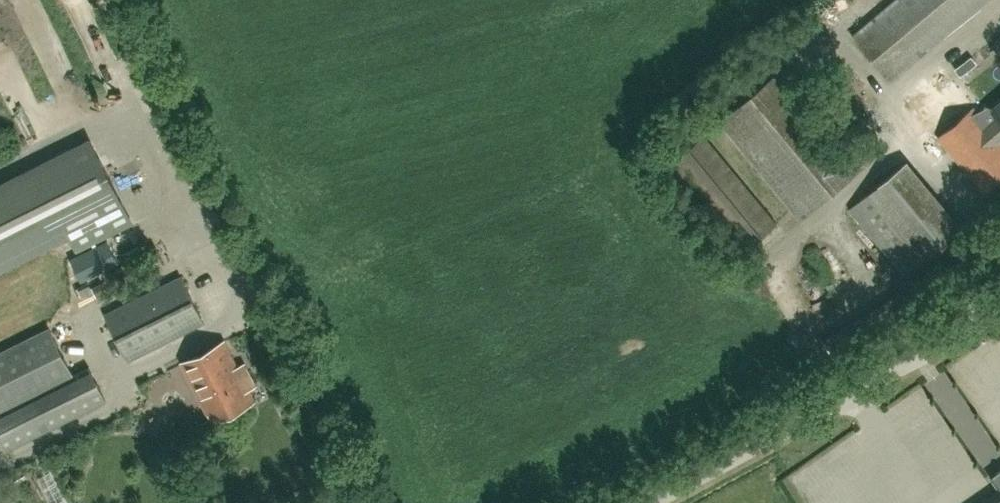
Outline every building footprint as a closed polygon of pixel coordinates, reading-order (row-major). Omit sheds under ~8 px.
[(852,36),(890,82),(987,0),(895,0),(852,36)] [(960,63),(955,67),(960,74),(966,70),(960,63)] [(850,175),(882,149),(858,120),(839,135),(785,69),(720,122),(798,217),(850,176),(850,175)] [(992,110),(997,115),(986,125),(942,73),(906,103),(982,192),(999,177),(999,103),(992,110)] [(673,161),(746,249),(777,223),(705,135),(673,161)] [(90,139),(0,184),(0,270),(69,236),(77,250),(132,223),(90,139)] [(903,275),(951,235),(897,169),(848,209),(903,275)] [(71,259),(81,281),(117,263),(107,242),(71,259)] [(968,280),(957,261),(821,339),(836,364),(862,349),(859,344),(968,280)] [(127,361),(203,323),(180,277),(104,314),(127,361)] [(49,328),(0,352),(0,410),(72,374),(49,328)] [(239,371),(232,356),(224,342),(182,363),(211,422),(254,400),(248,389),(254,386),(245,368),(239,371)] [(105,401),(95,382),(0,428),(0,442),(4,450),(105,401)] [(983,502),(999,502),(999,491),(983,502)]
